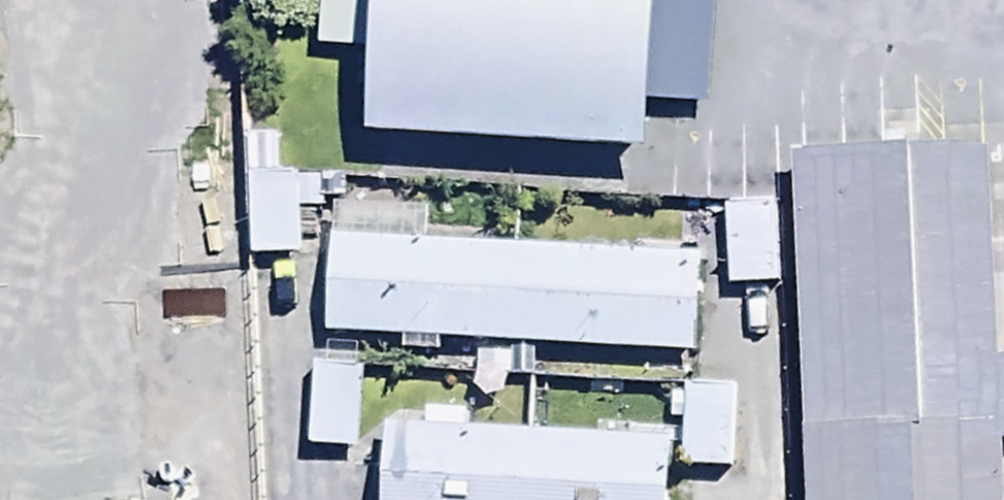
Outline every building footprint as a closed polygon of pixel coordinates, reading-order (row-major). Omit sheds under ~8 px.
[(360,116),(647,134),(656,0),(367,0),(360,116)] [(276,139),(249,140),(249,182),(176,183),(177,269),(301,268),(300,219),(327,218),(327,186),(276,186),(276,139)] [(984,151),(794,162),(813,499),(1003,499),(1003,497),(984,151)] [(416,200),(344,196),(335,345),(713,369),(720,259),(413,239),(416,200)] [(778,206),(726,209),(730,300),(745,299),(745,306),(762,305),(762,296),(783,295),(778,206)] [(0,307),(0,499),(117,499),(105,302),(0,307)] [(312,367),(310,459),(364,460),(366,368),(312,367)] [(413,428),(408,499),(692,499),(695,446),(413,428)]
